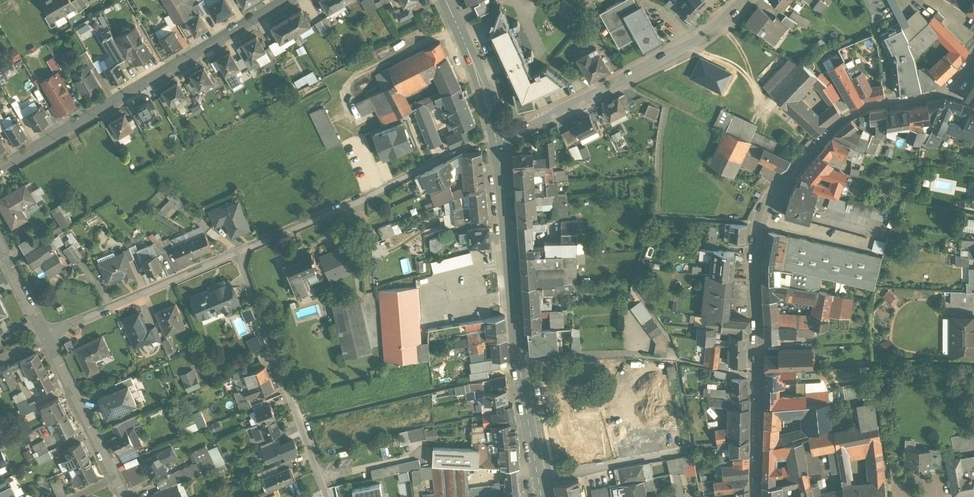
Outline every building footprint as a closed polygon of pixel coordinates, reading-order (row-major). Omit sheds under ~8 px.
[(50,14),(54,20),(64,13),(57,0),(42,0),(50,14)] [(64,13),(75,7),(72,1),(71,0),(57,0),(64,13)] [(78,0),(74,0),(72,1),(75,7),(78,12),(83,9),(78,0)] [(85,0),(78,0),(83,9),(88,6),(86,1),(85,1),(85,0)] [(185,0),(163,0),(171,14),(177,24),(186,19),(187,21),(194,17),(189,8),(185,0)] [(189,8),(199,2),(198,0),(185,0),(189,8)] [(189,8),(194,17),(199,14),(201,16),(211,10),(208,5),(216,0),(198,0),(199,2),(189,8)] [(226,0),(216,0),(208,5),(211,10),(216,19),(217,18),(231,10),(232,10),(226,0)] [(324,5),(322,6),(324,11),(327,9),(328,11),(343,3),(341,0),(321,0),(324,5)] [(361,1),(368,13),(378,7),(374,0),(363,0),(361,1)] [(564,0),(563,0),(556,10),(571,21),(579,11),(564,0)] [(600,13),(610,31),(627,22),(623,15),(638,6),(635,0),(624,0),(600,13)] [(671,0),(669,0),(664,4),(674,14),(679,9),(678,7),(676,6),(677,6),(671,0)] [(678,7),(679,9),(691,21),(702,10),(692,0),(685,0),(678,7)] [(702,10),(703,8),(702,8),(708,2),(710,4),(713,0),(692,0),(702,10)] [(828,6),(820,0),(813,9),(821,15),(828,6)] [(969,7),(965,3),(963,2),(959,7),(973,17),(973,0),(969,7)] [(485,2),(474,6),(479,16),(489,12),(485,2)] [(627,22),(610,31),(619,47),(636,38),(644,51),(662,40),(641,5),(638,6),(623,15),(627,22)] [(782,20),(775,15),(773,18),(758,6),(746,22),(766,38),(768,35),(776,41),(788,26),(788,25),(782,20)] [(301,9),(286,18),(296,35),(299,33),(298,31),(310,24),(308,21),(311,19),(308,14),(305,16),(301,9)] [(401,13),(397,15),(400,21),(413,14),(410,9),(401,13)] [(231,10),(217,18),(219,21),(233,13),(231,10)] [(504,10),(498,13),(498,12),(494,23),(492,22),(490,28),(492,29),(489,36),(490,36),(491,35),(493,40),(491,41),(495,48),(498,46),(502,54),(498,56),(502,63),(504,62),(506,66),(504,67),(507,75),(510,73),(512,77),(509,78),(512,86),(516,84),(517,88),(514,90),(515,91),(513,91),(518,109),(528,106),(535,104),(534,101),(535,101),(534,98),(543,93),(542,92),(546,90),(547,91),(563,84),(559,77),(561,76),(547,65),(533,72),(526,58),(529,57),(529,58),(534,55),(532,51),(525,54),(514,29),(520,26),(518,21),(513,23),(513,24),(511,25),(504,10)] [(801,17),(792,12),(789,17),(798,22),(801,17)] [(938,12),(933,16),(934,16),(940,22),(944,18),(938,12)] [(50,14),(45,17),(51,28),(57,24),(54,20),(50,14)] [(171,14),(165,18),(168,24),(169,24),(171,28),(177,24),(171,14)] [(187,21),(195,35),(207,28),(201,16),(199,14),(194,17),(187,21)] [(789,17),(786,15),(782,20),(788,25),(788,26),(792,29),(798,22),(789,17)] [(326,16),(321,20),(326,28),(331,25),(326,16)] [(934,16),(907,41),(913,55),(915,53),(936,34),(937,35),(945,27),(940,22),(934,16)] [(806,21),(801,17),(798,22),(803,26),(806,21)] [(286,18),(272,27),(275,33),(272,35),(276,41),(279,39),(280,41),(292,35),(293,36),(296,35),(286,18)] [(321,20),(315,23),(322,34),(328,31),(326,28),(321,20)] [(168,24),(155,32),(159,39),(173,31),(171,28),(169,24),(168,24)] [(136,26),(120,35),(120,36),(115,39),(126,58),(131,54),(136,63),(152,54),(136,26)] [(898,94),(922,91),(916,69),(915,59),(913,55),(907,41),(907,37),(901,26),(884,33),(890,52),(893,51),(895,60),(893,61),(898,94)] [(969,51),(945,27),(937,35),(951,49),(962,60),(969,51)] [(109,30),(101,35),(103,39),(112,34),(109,30)] [(173,31),(159,39),(167,52),(180,44),(173,31)] [(115,39),(112,34),(103,39),(112,55),(117,52),(121,60),(126,58),(115,39)] [(256,36),(244,43),(250,55),(252,57),(255,55),(264,50),(256,36)] [(440,42),(389,68),(397,82),(431,64),(447,56),(440,42)] [(250,55),(244,44),(237,48),(242,57),(243,59),(249,56),(248,56),(250,55)] [(596,47),(578,58),(590,79),(608,68),(596,47)] [(930,71),(941,83),(957,66),(962,60),(951,49),(930,71)] [(14,50),(8,54),(12,60),(18,56),(14,50)] [(86,51),(80,54),(87,65),(88,65),(90,69),(95,66),(93,63),(86,51)] [(112,55),(100,62),(104,69),(121,60),(117,52),(112,55)] [(230,52),(217,59),(225,73),(224,74),(229,84),(240,78),(235,71),(239,69),(240,69),(235,61),(230,52)] [(844,61),(840,53),(830,58),(834,66),(844,61)] [(255,55),(252,57),(250,55),(248,56),(249,56),(255,67),(260,64),(255,55)] [(460,86),(447,56),(431,64),(435,72),(446,93),(460,86)] [(242,57),(235,61),(240,69),(239,69),(241,73),(249,68),(243,59),(242,57)] [(691,76),(722,91),(731,73),(701,58),(691,76)] [(791,58),(764,87),(774,97),(793,77),(787,71),(796,61),(791,58)] [(855,63),(851,58),(844,61),(852,76),(860,72),(855,63)] [(100,62),(99,59),(93,63),(95,66),(99,73),(105,70),(104,69),(100,62)] [(121,60),(104,69),(105,70),(112,83),(126,75),(122,68),(125,67),(121,60)] [(796,61),(787,71),(793,77),(802,67),(796,61)] [(828,70),(850,108),(864,100),(852,76),(844,61),(834,66),(828,70)] [(431,64),(397,82),(401,91),(429,77),(428,75),(435,72),(431,64)] [(87,65),(78,70),(81,75),(75,79),(86,96),(89,95),(91,95),(94,91),(101,87),(90,69),(88,65),(87,65)] [(793,77),(774,97),(787,108),(797,98),(811,82),(817,76),(803,66),(802,67),(793,77)] [(941,83),(930,71),(927,66),(916,69),(922,91),(934,87),(941,83)] [(204,67),(191,75),(194,80),(199,89),(200,89),(205,86),(207,88),(214,84),(204,67)] [(389,68),(375,75),(383,89),(397,82),(389,68)] [(69,80),(63,70),(57,73),(64,84),(64,83),(69,80)] [(860,72),(852,76),(864,100),(865,99),(883,95),(882,86),(870,89),(861,71),(860,72)] [(299,90),(318,80),(313,72),(295,82),(299,90)] [(64,84),(57,73),(41,82),(55,105),(61,114),(61,113),(75,105),(69,94),(70,93),(64,83),(64,84)] [(820,73),(817,76),(827,85),(832,83),(820,73)] [(827,85),(817,76),(811,82),(819,90),(831,106),(826,110),(833,119),(840,113),(833,102),(823,88),(827,85)] [(199,89),(194,80),(187,84),(193,94),(200,90),(200,89),(199,89)] [(177,82),(163,91),(165,94),(171,105),(175,102),(179,108),(184,105),(181,99),(185,96),(177,82)] [(397,82),(383,89),(368,96),(375,108),(383,123),(411,110),(409,105),(401,91),(397,82)] [(963,99),(973,103),(973,82),(963,99)] [(827,85),(823,88),(833,102),(840,97),(832,83),(827,85)] [(446,93),(442,95),(445,102),(447,107),(466,99),(464,96),(467,95),(465,89),(462,90),(460,86),(446,93)] [(165,94),(159,98),(165,108),(171,105),(165,94)] [(418,101),(409,105),(411,110),(414,108),(425,103),(437,97),(436,94),(419,102),(418,101)] [(624,94),(618,97),(623,106),(629,103),(624,94)] [(437,97),(425,103),(427,109),(432,107),(445,102),(442,95),(437,97)] [(368,96),(356,102),(362,114),(375,108),(368,96)] [(618,96),(610,100),(609,98),(602,102),(603,104),(606,110),(603,111),(606,119),(609,117),(610,119),(626,111),(623,106),(618,97),(618,96)] [(150,98),(135,107),(138,113),(143,121),(156,114),(152,107),(155,106),(150,98)] [(810,110),(797,98),(787,108),(800,121),(810,110)] [(946,98),(927,102),(927,105),(930,117),(931,119),(931,123),(936,123),(943,107),(946,98)] [(943,107),(936,123),(932,130),(941,135),(941,134),(943,131),(947,123),(946,121),(951,110),(959,112),(962,103),(946,98),(943,107)] [(466,99),(447,107),(458,134),(461,142),(470,137),(466,126),(475,123),(466,99)] [(35,102),(26,107),(29,113),(38,108),(37,107),(35,102)] [(425,103),(414,108),(424,132),(435,128),(427,109),(425,103)] [(962,103),(959,112),(958,112),(960,113),(960,112),(968,115),(964,126),(963,126),(973,130),(973,107),(962,103)] [(660,109),(650,104),(646,114),(656,118),(660,109)] [(25,105),(20,108),(25,116),(29,113),(26,107),(25,105)] [(29,113),(25,116),(26,117),(34,130),(47,122),(43,115),(46,113),(41,105),(37,107),(38,108),(29,113)] [(61,114),(55,105),(49,108),(55,118),(61,114)] [(927,105),(909,108),(909,125),(911,126),(922,131),(920,121),(931,119),(930,117),(927,105)] [(341,142),(324,106),(311,112),(329,148),(341,142)] [(20,108),(15,110),(21,119),(26,117),(25,116),(20,108)] [(909,108),(887,112),(887,132),(887,133),(895,135),(896,126),(909,125),(909,108)] [(734,114),(722,109),(715,125),(726,130),(730,119),(731,119),(732,117),(734,114)] [(887,109),(870,111),(871,121),(877,120),(877,132),(876,135),(880,137),(882,137),(884,132),(887,133),(887,132),(887,112),(887,109)] [(818,117),(810,110),(800,121),(816,135),(826,125),(833,119),(826,110),(818,117)] [(125,113),(111,122),(119,136),(133,128),(132,126),(135,124),(132,118),(129,120),(125,113)] [(143,121),(138,113),(133,116),(138,124),(143,121)] [(589,114),(572,123),(574,127),(580,138),(589,133),(589,134),(597,130),(589,114)] [(755,127),(732,117),(731,119),(730,119),(726,130),(750,141),(754,130),(755,127)] [(858,117),(851,121),(857,126),(859,127),(860,121),(858,117)] [(15,118),(12,120),(13,122),(4,128),(12,143),(25,135),(15,118)] [(922,131),(911,126),(908,136),(906,139),(925,145),(930,134),(932,130),(936,123),(931,123),(931,119),(920,121),(922,131)] [(851,121),(843,127),(833,137),(854,147),(860,136),(853,133),(857,126),(851,121)] [(964,126),(946,121),(947,123),(951,125),(948,133),(957,136),(957,137),(960,138),(964,126),(963,126),(964,126)] [(402,123),(375,134),(377,139),(376,140),(381,153),(383,152),(385,158),(412,147),(409,141),(411,141),(406,128),(404,128),(402,123)] [(951,125),(947,123),(943,131),(948,133),(951,125)] [(119,136),(112,124),(106,128),(118,147),(123,143),(119,136)] [(960,138),(971,142),(973,134),(973,130),(964,126),(960,138)] [(574,127),(561,133),(567,146),(574,142),(574,141),(580,138),(574,127)] [(435,128),(424,132),(433,155),(444,150),(440,141),(435,128)] [(750,141),(726,130),(709,164),(733,176),(746,149),(750,141)] [(941,135),(932,130),(930,134),(939,140),(942,134),(941,134),(941,135)] [(461,142),(458,134),(440,141),(444,150),(461,142)] [(872,134),(865,152),(871,154),(873,154),(880,137),(876,135),(872,134)] [(930,134),(925,145),(936,147),(939,142),(939,140),(930,134)] [(849,146),(832,138),(824,148),(835,154),(844,158),(849,146)] [(553,140),(543,141),(545,156),(545,166),(552,165),(555,164),(553,140)] [(763,147),(750,141),(746,149),(759,155),(763,147)] [(576,160),(592,153),(588,145),(580,148),(578,144),(570,147),(576,160)] [(865,163),(850,158),(854,148),(849,146),(844,158),(839,168),(845,173),(850,174),(851,168),(863,170),(865,163)] [(791,160),(763,147),(759,155),(758,158),(771,164),(770,165),(782,170),(782,169),(791,160)] [(824,148),(819,154),(829,161),(835,154),(824,148)] [(865,152),(854,148),(850,158),(865,163),(869,155),(870,153),(865,152)] [(893,151),(887,149),(885,155),(891,157),(893,151)] [(482,151),(463,153),(460,155),(461,162),(463,160),(464,170),(483,168),(482,151)] [(533,152),(513,153),(514,170),(532,168),(544,166),(545,166),(545,156),(533,157),(533,152)] [(829,161),(819,154),(801,176),(803,176),(815,181),(815,174),(825,176),(832,178),(834,179),(835,166),(829,161)] [(460,155),(447,162),(450,168),(461,162),(460,155)] [(447,162),(416,177),(423,192),(451,180),(451,175),(453,174),(450,168),(447,162)] [(545,166),(544,166),(545,173),(546,182),(553,181),(554,181),(554,180),(553,180),(552,165),(545,166)] [(545,173),(544,166),(532,168),(532,173),(539,172),(539,174),(545,173)] [(835,166),(834,179),(832,178),(828,186),(837,189),(837,190),(840,191),(844,181),(845,173),(839,168),(835,166)] [(483,168),(464,170),(465,175),(466,187),(485,185),(483,168)] [(532,168),(514,170),(515,184),(533,183),(532,173),(532,168)] [(568,180),(568,170),(555,170),(556,180),(568,180)] [(539,172),(532,173),(533,183),(546,182),(545,173),(539,174),(539,172)] [(762,176),(754,185),(763,192),(771,183),(762,176)] [(799,184),(797,183),(794,187),(793,192),(791,192),(785,215),(809,222),(817,192),(811,190),(815,181),(803,176),(799,184)] [(553,181),(546,182),(547,195),(550,195),(553,195),(554,195),(553,181)] [(827,185),(815,181),(811,190),(817,192),(823,194),(827,185)] [(533,183),(515,184),(516,197),(534,196),(542,195),(542,191),(534,192),(533,183)] [(0,199),(0,208),(12,228),(27,219),(20,208),(34,200),(24,184),(0,199)] [(828,186),(827,185),(823,194),(832,196),(848,201),(849,198),(851,195),(840,191),(837,190),(837,189),(828,186)] [(452,186),(431,195),(434,201),(436,206),(444,202),(451,200),(454,199),(452,192),(452,186)] [(452,192),(454,199),(460,196),(466,194),(463,187),(452,192)] [(485,187),(469,193),(471,208),(487,205),(485,187)] [(554,195),(553,195),(553,197),(554,216),(568,216),(567,194),(554,195)] [(184,204),(175,195),(160,211),(164,215),(173,206),(178,210),(184,204)] [(454,199),(451,200),(452,204),(453,212),(455,225),(464,223),(463,213),(460,196),(454,199)] [(534,196),(516,197),(518,224),(532,223),(531,215),(535,215),(534,199),(534,196)] [(846,211),(848,201),(832,196),(828,208),(845,213),(846,211)] [(873,204),(849,198),(848,201),(846,211),(870,217),(873,204)] [(451,200),(444,202),(446,214),(453,212),(452,204),(451,200)] [(434,201),(425,204),(426,209),(436,206),(434,201)] [(238,203),(222,210),(221,207),(209,212),(215,227),(226,222),(232,236),(249,229),(238,203)] [(887,208),(873,204),(870,217),(884,220),(887,208)] [(487,205),(471,208),(472,220),(487,216),(488,215),(487,205)] [(66,218),(58,206),(51,210),(63,229),(70,225),(70,224),(69,223),(71,221),(68,216),(66,218)] [(446,214),(443,215),(446,229),(455,225),(453,212),(446,214)] [(211,227),(202,219),(198,224),(201,227),(204,233),(205,233),(211,227)] [(965,219),(963,231),(973,232),(973,220),(965,219)] [(579,220),(561,221),(562,242),(577,242),(577,227),(579,227),(579,220)] [(391,223),(379,227),(383,238),(395,234),(391,223)] [(532,223),(518,224),(520,248),(533,247),(533,239),(532,223)] [(747,224),(725,223),(725,225),(725,229),(730,229),(729,239),(746,241),(747,224)] [(61,226),(54,230),(55,231),(58,235),(64,231),(61,226)] [(717,227),(709,226),(707,249),(714,250),(718,250),(718,243),(715,243),(717,227)] [(201,227),(186,233),(189,239),(204,233),(201,227)] [(489,227),(468,228),(470,246),(491,244),(489,227)] [(768,231),(763,260),(763,267),(774,269),(774,262),(780,233),(768,231)] [(186,233),(170,240),(173,246),(189,239),(186,233)] [(204,233),(189,239),(196,255),(211,249),(212,249),(205,233),(204,233)] [(882,257),(780,233),(774,262),(774,269),(780,269),(793,272),(793,270),(820,276),(874,289),(882,257)] [(439,237),(430,240),(430,249),(436,252),(444,246),(442,242),(439,237)] [(189,239),(173,246),(173,248),(179,262),(196,255),(189,239)] [(886,242),(875,239),(873,245),(884,248),(886,242)] [(165,240),(155,244),(163,253),(170,250),(166,243),(165,240)] [(48,241),(25,255),(33,268),(46,260),(54,274),(65,267),(48,241)] [(562,242),(545,243),(545,247),(534,247),(533,247),(520,248),(520,255),(562,254),(576,253),(577,253),(578,253),(578,252),(577,242),(562,242)] [(73,244),(64,250),(73,262),(81,255),(73,244)] [(136,245),(129,248),(129,249),(134,259),(140,256),(137,251),(138,251),(136,245)] [(884,248),(873,245),(872,250),(883,253),(884,248)] [(138,251),(137,251),(140,256),(148,275),(163,269),(156,255),(152,257),(147,247),(138,251)] [(343,248),(332,253),(340,270),(345,268),(343,263),(348,261),(349,261),(349,260),(349,261),(344,249),(343,248)] [(707,249),(701,248),(700,258),(709,259),(710,261),(712,263),(712,265),(714,250),(707,249)] [(134,259),(129,249),(123,251),(124,253),(125,252),(129,261),(134,259)] [(718,250),(714,250),(712,265),(711,275),(732,277),(733,275),(732,275),(734,261),(735,253),(734,253),(734,252),(718,250)] [(124,253),(116,256),(117,259),(104,265),(107,272),(104,274),(108,284),(125,276),(127,281),(136,278),(129,261),(125,252),(124,253)] [(298,256),(285,262),(287,266),(289,271),(293,280),(319,269),(317,263),(314,257),(313,258),(312,253),(299,259),(298,256)] [(332,253),(321,258),(322,261),(325,267),(329,277),(341,272),(341,271),(340,272),(340,270),(332,253)] [(471,253),(432,264),(434,275),(474,264),(471,253)] [(576,253),(562,254),(563,263),(563,277),(563,283),(564,283),(577,282),(576,253)] [(562,254),(520,255),(522,277),(535,277),(535,270),(538,270),(538,269),(543,268),(543,265),(543,263),(563,263),(562,254)] [(962,257),(955,256),(955,266),(969,266),(969,258),(968,258),(962,257)] [(319,269),(293,280),(289,271),(287,272),(293,287),(297,297),(309,291),(308,289),(311,288),(305,276),(325,267),(322,261),(317,263),(319,269)] [(293,287),(287,272),(289,271),(287,266),(283,267),(287,283),(286,284),(285,285),(285,286),(285,288),(285,289),(287,290),(288,290),(290,290),(291,290),(292,288),(293,287)] [(774,269),(763,267),(763,282),(781,285),(780,276),(780,274),(780,269),(774,269)] [(820,276),(793,270),(793,272),(793,275),(791,284),(818,289),(820,276)] [(785,277),(780,276),(781,285),(787,286),(791,286),(791,284),(793,275),(786,274),(785,277)] [(711,275),(709,275),(708,285),(705,285),(704,295),(731,298),(732,277),(711,275)] [(535,277),(522,277),(522,287),(535,287),(535,277)] [(563,277),(542,278),(542,277),(535,277),(535,287),(550,286),(555,286),(555,283),(563,283),(563,277)] [(230,282),(225,284),(224,281),(211,287),(212,289),(192,298),(201,319),(239,302),(230,282)] [(763,282),(762,282),(763,300),(775,299),(776,294),(786,296),(787,286),(781,285),(763,282)] [(563,283),(555,283),(555,286),(550,286),(550,293),(565,292),(565,287),(564,283),(563,283)] [(535,287),(522,287),(524,311),(541,310),(540,304),(540,299),(537,299),(537,293),(550,293),(550,286),(535,287)] [(417,287),(379,290),(385,363),(417,360),(416,343),(421,342),(417,287)] [(818,291),(793,287),(792,297),(815,301),(818,291)] [(828,293),(818,291),(815,301),(811,327),(826,328),(828,317),(833,294),(828,293)] [(883,297),(890,304),(896,298),(889,291),(883,297)] [(973,293),(969,293),(966,293),(951,292),(951,305),(973,306),(973,296),(973,293)] [(828,317),(850,318),(850,313),(853,297),(836,294),(833,294),(828,317)] [(731,298),(704,295),(703,306),(706,306),(705,316),(723,317),(729,318),(731,298)] [(775,299),(763,300),(764,325),(778,326),(778,325),(777,308),(775,299)] [(360,300),(333,307),(346,361),(360,358),(358,352),(372,349),(360,300)] [(641,300),(631,308),(642,323),(652,315),(641,300)] [(176,305),(156,313),(166,335),(185,327),(176,305)] [(251,306),(241,311),(246,322),(248,322),(252,320),(256,318),(251,306)] [(560,309),(550,310),(550,315),(551,329),(554,328),(571,328),(573,328),(572,317),(560,317),(560,309)] [(541,310),(524,311),(525,331),(527,331),(541,329),(540,316),(550,315),(550,310),(541,310)] [(140,312),(123,319),(135,347),(150,341),(154,339),(150,329),(147,331),(140,312)] [(652,315),(642,323),(653,337),(662,330),(652,315)] [(705,316),(696,315),(695,325),(699,325),(714,326),(714,327),(722,328),(723,317),(705,316)] [(505,316),(477,322),(479,328),(484,328),(484,325),(488,325),(488,331),(506,329),(505,316)] [(729,318),(723,317),(722,328),(749,329),(749,319),(729,318)] [(951,318),(950,354),(973,354),(973,318),(951,318)] [(477,322),(468,324),(470,330),(480,329),(479,328),(477,322)] [(778,326),(764,325),(765,341),(779,341),(779,335),(794,335),(796,326),(778,325),(778,326)] [(810,327),(796,326),(794,335),(810,335),(810,327)] [(156,327),(150,329),(154,339),(150,341),(154,347),(163,343),(162,341),(156,327)] [(541,329),(527,331),(528,338),(530,337),(532,354),(541,353),(559,351),(558,341),(555,341),(554,328),(541,329)] [(506,329),(488,331),(489,341),(492,340),(507,338),(506,329)] [(662,330),(653,337),(656,342),(654,354),(666,356),(668,344),(667,336),(662,330)] [(714,333),(699,332),(698,341),(712,343),(713,339),(714,333)] [(747,335),(729,334),(729,347),(747,347),(747,335)] [(481,335),(467,337),(469,345),(482,343),(482,342),(481,335)] [(102,336),(75,349),(76,351),(88,375),(99,369),(94,359),(110,352),(102,336)] [(580,336),(573,336),(572,350),(578,352),(581,351),(580,336)] [(507,338),(492,340),(494,359),(501,358),(509,357),(507,338)] [(70,339),(64,343),(70,354),(76,351),(75,349),(70,339)] [(168,339),(162,341),(163,343),(168,354),(174,352),(168,339)] [(894,348),(890,340),(882,344),(880,346),(880,348),(881,351),(883,353),(886,353),(894,348)] [(421,342),(416,343),(417,360),(430,359),(428,342),(421,342)] [(712,343),(709,366),(717,367),(720,344),(719,344),(712,343)] [(747,347),(729,347),(729,363),(747,363),(747,347)] [(811,349),(779,349),(780,356),(766,357),(766,370),(812,366),(811,349)] [(36,352),(14,363),(22,379),(23,379),(30,375),(44,368),(36,352)] [(494,359),(470,363),(472,373),(488,371),(503,368),(501,358),(494,359)] [(0,370),(0,380),(4,388),(15,383),(10,372),(12,371),(9,365),(0,370)] [(246,374),(245,375),(235,379),(237,385),(240,384),(247,382),(249,386),(270,378),(265,367),(246,374)] [(44,368),(30,375),(35,384),(32,386),(36,393),(53,385),(44,368)] [(715,369),(713,376),(726,378),(727,372),(715,369)] [(193,370),(181,375),(185,382),(196,377),(193,370)] [(244,370),(233,374),(235,379),(245,375),(246,374),(244,370)] [(795,370),(766,372),(765,388),(775,387),(780,386),(780,381),(796,380),(795,370)] [(489,377),(488,371),(472,373),(469,374),(470,380),(489,377)] [(30,375),(23,379),(28,388),(32,386),(35,384),(30,375)] [(505,376),(491,380),(491,383),(489,384),(490,386),(492,385),(493,392),(507,389),(508,389),(505,376)] [(134,383),(132,377),(116,384),(118,390),(129,385),(134,383)] [(196,377),(185,382),(189,391),(200,386),(196,377)] [(249,386),(244,389),(249,400),(260,395),(266,393),(274,390),(270,378),(249,386)] [(747,379),(732,379),(731,392),(731,397),(734,397),(746,397),(747,379)] [(483,381),(468,384),(473,391),(475,391),(484,389),(483,381)] [(247,382),(240,384),(237,385),(236,385),(238,391),(244,389),(249,386),(247,382)] [(468,384),(455,387),(456,394),(473,391),(468,384)] [(136,404),(129,385),(118,390),(99,398),(107,416),(136,404)] [(775,387),(765,388),(765,407),(776,406),(776,399),(775,387)] [(725,389),(709,388),(709,395),(725,396),(725,392),(725,389)] [(244,389),(238,391),(236,392),(240,403),(249,400),(244,389)] [(493,392),(485,392),(485,404),(499,402),(507,400),(507,389),(493,392)] [(22,391),(13,396),(16,403),(26,398),(22,391)] [(473,391),(466,393),(467,400),(476,399),(475,391),(473,391)] [(236,392),(234,393),(241,411),(243,410),(240,403),(236,392)] [(805,395),(776,399),(776,406),(787,405),(806,404),(805,395)] [(58,397),(42,405),(46,415),(42,417),(45,424),(48,423),(67,413),(58,397)] [(746,397),(734,397),(734,401),(723,401),(722,407),(731,407),(749,407),(749,397),(746,397)] [(26,398),(16,403),(19,409),(29,404),(28,404),(26,398)] [(187,402),(191,411),(197,409),(193,400),(187,402)] [(249,400),(240,403),(243,410),(251,407),(249,400)] [(507,400),(499,402),(500,408),(498,408),(499,414),(491,415),(492,424),(515,421),(512,404),(508,405),(507,400)] [(29,404),(19,409),(22,415),(38,407),(35,401),(28,404),(29,404)] [(829,401),(816,402),(816,403),(811,403),(813,418),(804,419),(805,426),(815,425),(815,431),(820,430),(824,429),(831,426),(830,413),(829,402),(829,401)] [(806,404),(787,405),(788,417),(804,415),(804,419),(813,418),(811,403),(806,404)] [(875,404),(865,406),(868,425),(878,423),(875,404)] [(271,405),(255,410),(260,423),(274,417),(275,417),(271,405)] [(776,406),(765,407),(764,426),(776,427),(778,427),(778,417),(788,417),(787,405),(776,406)] [(749,407),(731,407),(731,428),(730,438),(749,436),(749,407)] [(67,413),(48,423),(53,432),(55,431),(58,438),(75,430),(67,413)] [(207,426),(202,414),(194,418),(198,429),(207,426)] [(491,415),(483,416),(484,425),(492,424),(491,415)] [(137,416),(123,422),(127,430),(133,427),(140,424),(137,416)] [(274,417),(261,423),(266,438),(280,433),(274,417)] [(484,425),(472,426),(472,443),(475,443),(499,444),(517,444),(515,421),(492,424),(484,425)] [(123,422),(113,426),(117,435),(127,430),(123,422)] [(260,423),(252,426),(258,441),(266,438),(261,423),(260,423)] [(868,425),(861,426),(863,443),(870,442),(871,442),(879,440),(878,423),(868,425)] [(815,425),(805,426),(805,430),(801,431),(802,435),(805,434),(815,431),(815,425)] [(438,439),(437,430),(426,431),(424,431),(423,426),(406,430),(409,443),(426,439),(427,440),(438,439)] [(776,427),(764,426),(763,447),(776,445),(776,435),(776,427)] [(861,426),(833,432),(836,449),(841,479),(851,478),(845,446),(863,443),(861,426)] [(117,435),(112,438),(119,452),(123,450),(124,454),(136,448),(130,436),(136,433),(133,427),(117,435)] [(731,428),(724,430),(724,429),(715,431),(717,440),(730,438),(731,428)] [(833,432),(808,437),(812,453),(816,453),(819,452),(836,449),(833,432)] [(136,433),(130,436),(136,448),(142,445),(136,433)] [(973,456),(973,433),(951,438),(955,460),(960,459),(973,456)] [(783,436),(776,435),(776,445),(780,444),(783,443),(783,441),(792,438),(790,434),(783,436)] [(749,436),(730,438),(730,446),(730,454),(733,454),(749,453),(749,436)] [(730,438),(717,440),(718,448),(730,446),(730,438)] [(44,439),(37,442),(32,445),(35,450),(37,449),(39,455),(49,450),(44,439)] [(293,439),(280,445),(264,452),(268,461),(284,454),(287,460),(291,458),(297,455),(295,450),(297,449),(293,439)] [(278,440),(261,447),(264,452),(280,445),(278,440)] [(879,440),(871,442),(869,465),(883,465),(879,440)] [(801,441),(786,443),(788,453),(791,473),(796,472),(806,470),(801,441)] [(81,442),(64,450),(67,458),(65,459),(69,468),(75,465),(89,459),(81,442)] [(517,444),(499,444),(499,451),(500,458),(518,456),(517,444)] [(776,445),(763,447),(763,460),(774,458),(774,454),(781,454),(780,444),(776,445)] [(208,449),(216,466),(225,462),(217,445),(208,449)] [(196,462),(168,476),(172,485),(177,483),(216,466),(206,446),(192,452),(196,462)] [(158,454),(141,462),(145,470),(147,469),(152,478),(166,471),(162,463),(176,456),(171,447),(158,454)] [(124,454),(121,456),(123,461),(139,454),(136,448),(124,454)] [(475,450),(434,448),(432,464),(433,464),(467,466),(478,467),(480,450),(475,450)] [(928,451),(908,450),(907,459),(905,459),(904,467),(921,468),(921,469),(922,470),(923,471),(925,472),(927,472),(928,471),(929,469),(929,468),(941,468),(941,449),(928,449),(928,451)] [(49,450),(39,455),(45,468),(46,468),(56,464),(49,450)] [(749,453),(733,454),(733,464),(748,464),(749,453)] [(692,454),(676,457),(679,472),(695,469),(692,454)] [(724,454),(715,455),(715,464),(724,463),(724,454)] [(45,468),(39,455),(36,457),(42,470),(45,468)] [(518,456),(500,458),(500,468),(508,468),(517,467),(519,467),(518,456)] [(960,459),(966,493),(973,491),(973,456),(960,459)] [(676,457),(667,459),(670,474),(672,483),(673,487),(675,496),(684,496),(679,472),(676,457)] [(287,460),(276,464),(278,469),(288,465),(289,467),(294,465),(291,458),(287,460)] [(774,458),(763,460),(762,477),(774,477),(774,476),(782,474),(782,466),(774,466),(774,458)] [(65,459),(59,462),(63,471),(69,468),(65,459)] [(89,459),(75,465),(79,474),(73,477),(72,477),(76,485),(97,475),(89,459)] [(419,459),(395,464),(397,472),(421,467),(419,459)] [(955,460),(947,461),(954,495),(966,493),(960,459),(955,460)] [(898,475),(897,462),(889,463),(890,476),(898,475)] [(644,463),(617,468),(618,471),(620,484),(643,480),(647,479),(644,463)] [(395,464),(371,470),(372,477),(397,472),(395,464)] [(433,464),(432,464),(435,492),(436,496),(469,496),(469,489),(467,466),(433,464)] [(733,464),(721,465),(723,479),(731,478),(748,476),(748,464),(733,464)] [(69,468),(73,477),(79,474),(75,465),(69,468)] [(278,469),(263,476),(269,489),(294,478),(289,467),(288,465),(278,469)] [(842,485),(842,490),(843,490),(844,496),(886,496),(883,465),(869,465),(870,482),(842,485)] [(517,467),(508,468),(509,480),(506,480),(506,485),(505,485),(506,496),(520,494),(517,467)] [(806,470),(796,472),(798,480),(799,484),(802,494),(812,492),(810,486),(806,470)] [(796,472),(791,473),(785,474),(787,483),(798,480),(796,472)] [(670,474),(661,476),(663,485),(672,483),(670,474)] [(748,476),(731,478),(733,490),(739,489),(748,488),(748,476)] [(762,477),(762,485),(762,496),(782,496),(782,489),(782,485),(773,485),(774,477),(762,477)] [(12,490),(13,489),(9,481),(7,478),(0,481),(0,496),(12,490)] [(13,478),(9,481),(13,489),(17,487),(13,478)] [(723,479),(713,480),(715,492),(733,490),(731,478),(723,479)] [(51,483),(57,496),(62,496),(67,495),(60,479),(51,483)] [(555,484),(558,496),(582,496),(578,479),(555,484)] [(643,480),(621,484),(622,490),(623,492),(624,495),(623,496),(624,496),(648,496),(643,480)] [(787,483),(782,484),(782,485),(782,489),(786,488),(799,484),(798,480),(787,483)] [(172,485),(165,488),(167,494),(180,488),(177,483),(172,485)] [(380,483),(353,489),(354,496),(380,496),(380,494),(382,494),(380,483)] [(495,484),(493,486),(489,487),(490,496),(494,496),(506,496),(505,485),(501,485),(499,484),(495,484)] [(620,484),(610,486),(610,487),(610,492),(622,490),(621,484),(620,484)] [(818,484),(810,486),(812,492),(813,496),(820,494),(818,484)] [(469,489),(469,496),(490,496),(489,487),(469,489)] [(603,488),(597,489),(597,491),(599,496),(611,496),(610,492),(610,487),(603,488)] [(167,494),(165,488),(154,493),(156,496),(181,496),(178,490),(180,489),(180,488),(167,494)] [(739,489),(739,495),(735,495),(735,496),(748,496),(748,488),(739,489)]
